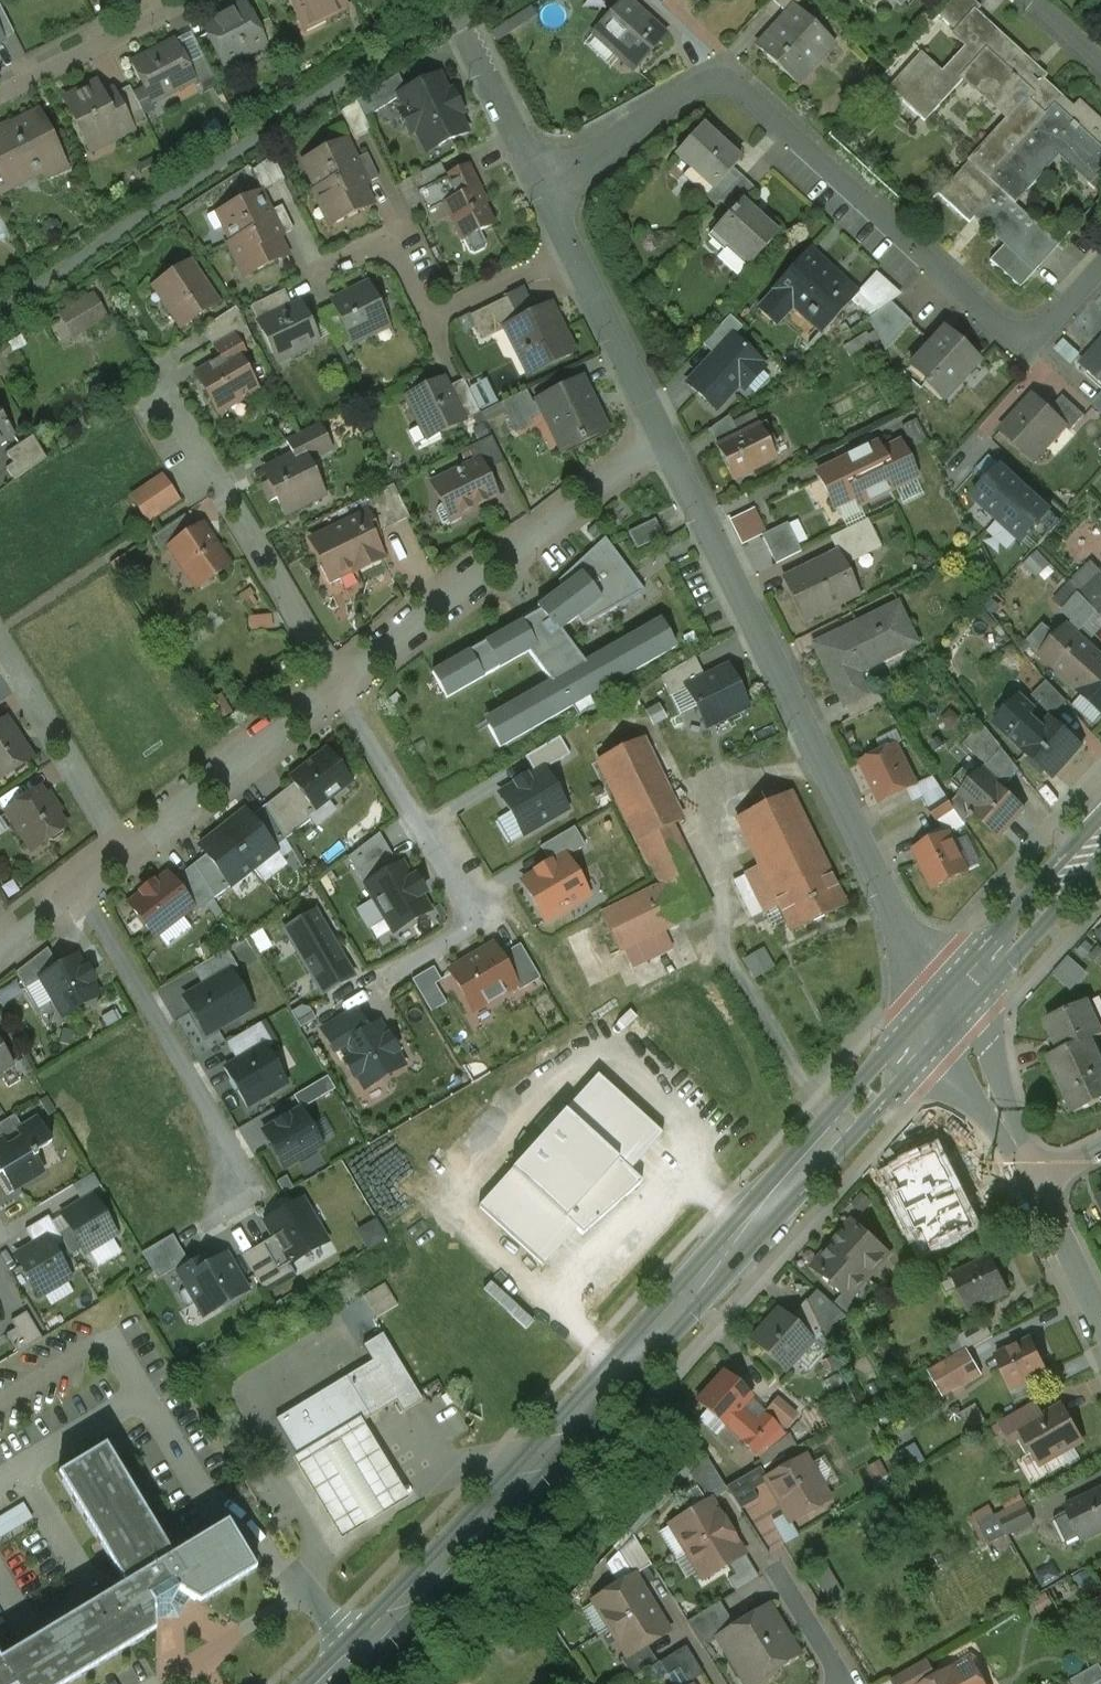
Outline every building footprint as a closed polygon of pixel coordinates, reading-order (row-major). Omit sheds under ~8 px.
[(299,21),(314,14),(319,16),(322,20),(346,8),(342,0),(288,0),(299,21)] [(625,0),(618,0),(597,25),(623,49),(619,53),(635,68),(664,35),(625,0)] [(769,0),(785,15),(792,8),(799,0),(769,0)] [(938,14),(958,32),(980,8),(971,0),(951,0),(938,14)] [(244,3),(202,25),(223,66),(263,45),(265,44),(255,26),(244,3)] [(2,39),(14,33),(0,6),(0,35),(2,39)] [(785,15),(756,48),(797,85),(833,45),(792,8),(785,15)] [(268,19),(255,26),(265,44),(263,45),(272,62),(285,55),(268,19)] [(941,71),(922,54),(889,90),(925,123),(967,77),(1010,116),(968,162),(987,180),(1059,101),(1027,72),(1031,66),(984,24),(941,71)] [(163,53),(159,52),(152,55),(151,57),(136,66),(135,64),(133,65),(150,98),(154,96),(157,97),(166,92),(167,90),(191,78),(192,77),(186,65),(174,43),(172,44),(173,46),(169,48),(168,51),(163,53)] [(203,57),(186,65),(192,77),(191,78),(195,87),(213,78),(203,57)] [(397,74),(365,95),(376,112),(399,97),(399,95),(406,92),(397,74)] [(406,92),(399,95),(399,97),(406,109),(400,112),(400,113),(398,119),(403,129),(409,131),(410,133),(416,130),(426,151),(466,132),(438,76),(406,92)] [(96,83),(64,99),(86,145),(104,136),(110,138),(111,140),(132,130),(115,95),(112,97),(104,101),(96,83)] [(129,87),(112,95),(112,97),(115,95),(132,130),(147,122),(129,87)] [(987,180),(968,162),(952,180),(982,208),(988,201),(994,206),(1004,195),(1015,205),(1036,183),(1029,176),(1056,147),(1100,189),(1100,136),(1097,133),(1100,129),(1100,126),(1079,106),(1073,113),(1059,101),(987,180)] [(0,127),(0,184),(32,168),(34,170),(36,172),(39,174),(42,176),(46,176),(49,176),(53,176),(56,175),(67,169),(38,112),(10,127),(0,127)] [(740,160),(705,128),(679,156),(714,187),(726,174),(740,160)] [(344,141),(310,158),(315,169),(308,173),(317,190),(314,191),(314,192),(360,170),(355,159),(354,158),(352,157),(344,141)] [(378,178),(367,154),(355,159),(360,170),(367,184),(378,178)] [(274,158),(254,167),(263,188),(283,180),(274,158)] [(440,164),(408,179),(415,192),(434,182),(445,176),(440,164)] [(445,176),(456,198),(445,203),(445,204),(463,240),(492,226),(482,206),(486,204),(467,165),(445,176)] [(360,170),(314,192),(323,211),(329,208),(336,221),(371,204),(363,185),(367,184),(360,170)] [(714,187),(706,197),(717,207),(720,203),(737,184),(726,174),(714,187)] [(445,176),(434,182),(415,192),(425,214),(445,204),(445,203),(456,198),(445,176)] [(737,184),(720,203),(733,215),(741,207),(756,190),(743,178),(737,184)] [(982,208),(952,180),(938,195),(969,223),(977,213),(1007,241),(1014,247),(1010,252),(1033,273),(1058,245),(1015,205),(1004,195),(994,206),(988,201),(982,208)] [(248,198),(246,195),(232,202),(233,205),(225,209),(224,210),(230,221),(223,225),(223,226),(231,242),(228,243),(229,244),(275,222),(270,211),(269,210),(266,209),(258,193),(248,198)] [(1078,224),(1089,233),(1100,220),(1100,199),(1078,224)] [(281,206),(270,211),(275,222),(281,235),(293,230),(281,206)] [(224,207),(207,216),(214,230),(223,226),(223,225),(230,221),(224,210),(225,209),(224,207)] [(764,228),(741,207),(733,215),(710,240),(723,252),(727,247),(749,267),(777,236),(766,226),(764,228)] [(275,222),(229,244),(238,263),(244,260),(251,273),(286,256),(277,237),(281,235),(275,222)] [(1033,273),(1010,252),(1014,247),(1007,241),(990,260),(1020,288),(1033,273)] [(854,294),(806,249),(767,290),(814,335),(854,294)] [(189,263),(159,282),(167,293),(164,295),(184,325),(216,304),(189,263)] [(872,275),(854,294),(854,297),(848,306),(861,320),(898,297),(872,275)] [(367,284),(346,294),(344,299),(344,300),(333,305),(350,341),(351,344),(373,333),(370,328),(388,319),(379,301),(376,303),(367,284)] [(283,290),(250,306),(258,323),(291,307),(283,290)] [(82,345),(114,327),(95,293),(63,311),(82,345)] [(507,298),(470,316),(482,340),(505,328),(518,321),(507,298)] [(890,303),(868,319),(885,352),(913,325),(890,303)] [(333,305),(318,312),(336,348),(350,341),(333,305)] [(549,306),(518,321),(505,328),(528,374),(573,351),(549,306)] [(235,307),(201,330),(212,346),(244,324),(238,312),(235,307)] [(291,307),(258,323),(273,354),(285,348),(288,355),(317,341),(310,327),(306,325),(305,326),(296,307),(292,309),(291,307)] [(704,346),(715,356),(733,337),(734,338),(742,328),(730,317),(704,346)] [(244,324),(212,346),(222,363),(236,355),(237,357),(255,347),(244,324)] [(946,331),(910,370),(926,384),(924,387),(942,404),(980,362),(946,331)] [(866,333),(843,347),(849,357),(872,345),(868,337),(866,333)] [(875,333),(868,337),(872,345),(875,349),(881,346),(875,333)] [(715,356),(689,385),(716,410),(739,385),(745,390),(764,369),(759,364),(760,362),(734,338),(733,337),(715,356)] [(1084,365),(1100,381),(1100,346),(1084,365)] [(222,363),(213,368),(209,367),(195,375),(215,409),(232,399),(240,401),(241,397),(256,388),(237,357),(236,355),(222,363)] [(463,379),(447,387),(463,421),(479,413),(463,379)] [(580,380),(537,401),(562,451),(605,430),(580,380)] [(444,382),(424,392),(423,389),(406,398),(420,427),(424,425),(435,429),(437,433),(463,421),(447,387),(444,382)] [(526,391),(500,403),(511,426),(537,413),(526,391)] [(1034,397),(1002,431),(1031,458),(1034,454),(1039,454),(1046,447),(1046,442),(1061,425),(1062,423),(1050,412),(1034,397)] [(1085,416),(1064,397),(1050,412),(1062,423),(1061,425),(1071,433),(1085,416)] [(12,433),(0,415),(0,441),(12,433)] [(729,416),(707,431),(716,449),(718,448),(717,447),(739,436),(729,416)] [(915,421),(903,426),(910,442),(922,436),(915,421)] [(739,436),(717,447),(718,448),(733,480),(744,475),(747,481),(756,477),(753,471),(776,460),(772,451),(777,449),(765,424),(739,436)] [(320,425),(285,442),(292,455),(302,451),(307,462),(332,450),(320,425)] [(32,436),(6,454),(13,464),(5,469),(13,480),(46,458),(32,436)] [(491,437),(467,448),(474,462),(478,460),(483,472),(503,462),(491,437)] [(876,444),(816,472),(834,508),(855,498),(858,506),(916,478),(898,442),(880,452),(876,444)] [(292,455),(277,463),(279,467),(264,475),(268,482),(262,485),(270,501),(276,498),(284,514),(308,503),(305,497),(320,490),(307,462),(302,451),(292,455)] [(474,462),(431,483),(442,506),(451,502),(458,516),(496,498),(487,479),(484,480),(481,473),(483,472),(478,460),(474,462)] [(1027,490),(1003,468),(974,499),(998,522),(1027,490)] [(168,478),(133,501),(151,527),(185,504),(168,478)] [(392,485),(366,498),(382,530),(408,518),(392,485)] [(1051,513),(1027,490),(998,522),(1023,544),(1051,513)] [(756,507),(730,518),(741,543),(767,532),(756,507)] [(366,513),(310,540),(322,566),(330,562),(337,577),(352,570),(353,572),(382,558),(372,538),(377,536),(366,513)] [(184,516),(151,539),(162,554),(169,549),(168,548),(194,531),(184,516)] [(867,519),(835,535),(846,558),(878,543),(867,519)] [(654,520),(628,533),(636,550),(663,537),(654,520)] [(787,523),(761,536),(775,564),(801,552),(787,523)] [(194,531),(168,548),(169,549),(190,580),(200,573),(213,576),(229,565),(202,525),(194,531)] [(559,582),(564,588),(584,614),(577,619),(583,627),(645,592),(605,539),(559,582)] [(838,556),(783,581),(784,583),(788,581),(807,619),(803,621),(803,623),(858,597),(838,556)] [(1080,594),(1092,606),(1100,598),(1100,574),(1080,594)] [(561,631),(577,619),(584,614),(564,588),(537,608),(541,612),(557,633),(561,631)] [(1092,606),(1100,616),(1100,598),(1092,606)] [(898,604),(814,645),(844,706),(868,694),(861,679),(856,682),(846,661),(858,655),(863,661),(869,667),(924,640),(917,626),(911,629),(898,604)] [(536,648),(557,633),(541,612),(456,660),(450,664),(432,674),(447,699),(529,652),(536,648)] [(249,616),(250,628),(273,627),(273,615),(249,616)] [(648,627),(585,663),(551,683),(497,713),(501,720),(488,727),(500,749),(677,648),(665,626),(652,634),(648,627)] [(1067,626),(1042,653),(1081,689),(1100,667),(1100,657),(1067,626)] [(585,663),(561,631),(557,633),(536,648),(529,652),(551,683),(585,663)] [(973,666),(988,647),(975,637),(961,656),(973,666)] [(447,659),(450,664),(456,660),(455,659),(470,648),(466,644),(447,659)] [(694,657),(660,677),(670,697),(687,689),(686,687),(704,678),(694,657)] [(1079,691),(1100,712),(1100,667),(1081,689),(1079,691)] [(704,678),(686,687),(687,689),(705,727),(746,707),(727,668),(704,678)] [(868,694),(844,706),(851,720),(885,703),(878,689),(868,694)] [(1026,691),(996,725),(1045,768),(1075,733),(1026,691)] [(30,759),(20,745),(21,742),(16,736),(12,735),(10,731),(11,728),(6,720),(0,724),(0,779),(30,759)] [(1019,771),(982,724),(964,745),(986,765),(982,770),(998,786),(998,785),(1002,789),(1019,771)] [(681,821),(641,739),(597,761),(647,862),(679,846),(669,827),(681,821)] [(896,746),(862,762),(881,802),(907,789),(915,786),(896,746)] [(326,748),(287,778),(292,784),(314,812),(353,783),(326,748)] [(546,766),(500,793),(527,839),(573,812),(546,766)] [(998,786),(982,770),(960,794),(977,809),(972,814),(974,816),(998,838),(1024,809),(1002,789),(998,785),(998,786)] [(915,786),(907,789),(913,802),(924,797),(923,796),(940,787),(933,777),(915,786)] [(314,812),(292,784),(265,806),(285,840),(310,820),(307,818),(314,812)] [(940,787),(923,796),(924,797),(929,808),(946,796),(940,787)] [(40,790),(6,812),(29,846),(39,839),(53,842),(63,835),(64,827),(65,827),(56,814),(59,812),(52,802),(49,803),(40,790)] [(788,793),(736,818),(760,866),(766,879),(772,890),(779,905),(792,931),(844,906),(788,793)] [(977,809),(960,794),(951,804),(956,811),(964,823),(970,816),(972,818),(974,816),(972,814),(977,809)] [(929,808),(928,808),(938,823),(956,811),(951,804),(946,796),(929,808)] [(276,851),(282,859),(292,852),(285,840),(265,806),(250,818),(276,851)] [(244,810),(221,828),(253,869),(276,851),(250,818),(244,810)] [(221,828),(198,846),(206,855),(230,887),(253,869),(221,828)] [(948,835),(915,851),(933,889),(967,872),(948,835)] [(679,846),(647,862),(659,887),(669,906),(700,890),(679,846)] [(282,859),(276,851),(253,869),(265,884),(287,865),(282,859)] [(570,852),(522,881),(551,930),(599,901),(570,852)] [(230,887),(206,855),(193,865),(213,899),(230,887)] [(193,865),(172,881),(192,907),(191,908),(196,913),(213,899),(193,865)] [(760,866),(752,870),(758,883),(766,879),(760,866)] [(439,917),(411,869),(370,893),(398,941),(439,917)] [(141,894),(128,904),(154,937),(191,908),(192,907),(172,881),(167,874),(153,884),(152,883),(140,892),(141,894)] [(659,887),(601,916),(619,952),(677,923),(669,906),(659,887)] [(772,890),(757,898),(764,912),(779,905),(772,890)] [(343,979),(314,932),(274,955),(302,1003),(343,979)] [(498,943),(450,970),(478,1019),(526,991),(498,943)] [(25,989),(41,980),(40,978),(58,968),(47,948),(16,973),(25,989)] [(756,977),(774,966),(763,948),(745,958),(756,977)] [(1070,990),(1087,973),(1070,956),(1053,973),(1070,990)] [(58,968),(40,978),(41,980),(62,1016),(99,995),(91,982),(94,981),(87,968),(83,970),(76,957),(58,968)] [(231,976),(183,1003),(207,1044),(255,1016),(231,976)] [(1099,996),(1089,1001),(1100,1027),(1100,1000),(1099,996)] [(1086,1002),(1046,1020),(1060,1052),(1060,1053),(1089,1040),(1100,1035),(1086,1002)] [(408,1077),(380,1026),(370,1032),(357,1009),(314,1032),(331,1063),(341,1057),(345,1063),(340,1067),(351,1086),(357,1082),(367,1100),(408,1077)] [(1060,1053),(1060,1052),(1048,1057),(1073,1113),(1100,1100),(1100,1066),(1089,1040),(1060,1053)] [(2,1078),(0,1074),(13,1067),(0,1045),(0,1080),(2,1078)] [(267,1048),(219,1076),(242,1116),(290,1089),(267,1048)] [(664,1136),(598,1076),(480,1207),(545,1266),(577,1231),(583,1236),(643,1183),(631,1171),(664,1136)] [(303,1108),(255,1135),(279,1176),(327,1148),(303,1108)] [(0,1124),(0,1142),(22,1128),(14,1115),(0,1124)] [(2,1172),(13,1190),(43,1172),(35,1158),(37,1156),(35,1153),(51,1143),(37,1119),(22,1128),(0,1142),(0,1174),(2,1172)] [(941,1151),(921,1161),(921,1162),(904,1171),(904,1172),(907,1170),(916,1187),(914,1188),(931,1225),(933,1224),(942,1241),(939,1242),(939,1243),(957,1235),(957,1236),(978,1226),(977,1225),(976,1226),(940,1152),(941,1152),(941,1151)] [(62,1214),(69,1226),(81,1246),(84,1251),(114,1233),(92,1196),(62,1214)] [(335,1247),(307,1199),(266,1223),(295,1271),(335,1247)] [(24,1228),(32,1243),(46,1236),(53,1248),(63,1242),(57,1233),(47,1215),(24,1228)] [(888,1253),(852,1221),(811,1267),(847,1299),(888,1253)] [(69,1226),(57,1233),(63,1242),(69,1253),(81,1246),(69,1226)] [(36,1249),(16,1260),(37,1295),(69,1276),(53,1248),(46,1236),(32,1243),(36,1249)] [(247,1296),(219,1249),(179,1272),(207,1320),(247,1296)] [(991,1257),(952,1275),(969,1310),(974,1307),(974,1308),(1008,1292),(991,1257)] [(391,1295),(385,1285),(364,1297),(370,1308),(391,1295)] [(846,1316),(816,1290),(806,1300),(821,1329),(820,1330),(820,1331),(846,1316)] [(391,1295),(370,1308),(377,1318),(398,1306),(391,1295)] [(806,1299),(787,1320),(810,1341),(820,1330),(821,1329),(806,1300),(806,1299)] [(777,1311),(752,1339),(785,1369),(810,1341),(787,1320),(777,1311)] [(42,1338),(26,1312),(11,1321),(15,1329),(6,1334),(18,1353),(42,1338)] [(364,1347),(373,1362),(397,1402),(404,1413),(423,1401),(383,1335),(364,1347)] [(1031,1339),(995,1356),(1011,1389),(1047,1372),(1031,1339)] [(966,1349),(940,1364),(954,1389),(981,1373),(966,1349)] [(373,1362),(276,1420),(298,1457),(300,1460),(302,1460),(306,1462),(340,1441),(340,1436),(348,1431),(353,1434),(357,1431),(357,1426),(364,1422),(397,1402),(373,1362)] [(723,1371),(696,1401),(706,1409),(724,1426),(725,1425),(739,1409),(751,1396),(723,1371)] [(1034,1402),(999,1421),(1011,1443),(1023,1436),(1020,1430),(1042,1417),(1034,1402)] [(1042,1417),(1020,1430),(1023,1436),(1024,1438),(1022,1442),(1026,1449),(1031,1449),(1040,1464),(1082,1440),(1062,1406),(1042,1417)] [(724,1426),(706,1409),(698,1418),(716,1435),(724,1426)] [(739,1409),(725,1425),(741,1439),(755,1423),(739,1409)] [(779,1426),(764,1413),(755,1423),(741,1439),(740,1440),(755,1453),(765,1441),(779,1426)] [(302,1460),(300,1460),(298,1457),(293,1460),(341,1540),(410,1499),(364,1422),(357,1426),(357,1431),(353,1434),(348,1431),(340,1436),(340,1441),(306,1462),(302,1460)] [(765,1441),(755,1453),(761,1458),(771,1446),(765,1441)] [(158,1630),(154,1623),(175,1610),(193,1600),(197,1606),(257,1570),(226,1520),(172,1553),(105,1443),(56,1473),(123,1583),(0,1658),(0,1683),(68,1683),(158,1630)] [(725,1487),(706,1457),(691,1473),(708,1500),(709,1501),(727,1490),(725,1487)] [(804,1457),(766,1479),(767,1481),(787,1515),(802,1506),(805,1512),(811,1509),(816,1511),(822,1508),(822,1502),(828,1499),(804,1457)] [(760,1467),(725,1487),(727,1490),(740,1509),(758,1499),(752,1490),(767,1481),(766,1479),(760,1467)] [(1065,1507),(1082,1541),(1100,1532),(1100,1489),(1065,1507)] [(33,1516),(24,1500),(0,1514),(0,1535),(33,1516)] [(708,1500),(669,1525),(671,1524),(688,1551),(727,1526),(718,1512),(716,1514),(709,1501),(708,1500)] [(1026,1507),(1001,1520),(1008,1534),(1033,1522),(1026,1507)] [(736,1540),(727,1526),(688,1551),(704,1577),(702,1578),(702,1579),(742,1555),(734,1542),(736,1540)] [(651,1565),(633,1536),(618,1552),(632,1576),(634,1575),(651,1565)] [(632,1576),(593,1601),(594,1602),(596,1601),(612,1627),(649,1604),(633,1578),(635,1577),(634,1575),(632,1576)] [(717,1603),(686,1622),(702,1648),(719,1637),(718,1636),(732,1627),(717,1603)] [(649,1604),(612,1627),(628,1653),(628,1655),(646,1644),(668,1630),(667,1629),(665,1630),(649,1604)] [(732,1627),(718,1636),(719,1637),(744,1678),(770,1662),(780,1664),(796,1654),(766,1606),(736,1624),(732,1627)] [(646,1644),(628,1655),(628,1653),(620,1658),(632,1678),(658,1663),(646,1644)] [(685,1646),(659,1662),(667,1675),(678,1668),(687,1683),(702,1674),(685,1646)] [(891,1679),(894,1683),(926,1683),(936,1678),(926,1659),(891,1679)] [(1071,1680),(1074,1683),(1097,1683),(1100,1682),(1100,1667),(1099,1664),(1071,1680)] [(926,1683),(963,1683),(956,1672),(950,1670),(936,1678),(926,1683)] [(965,1683),(984,1683),(979,1676),(965,1683)]
